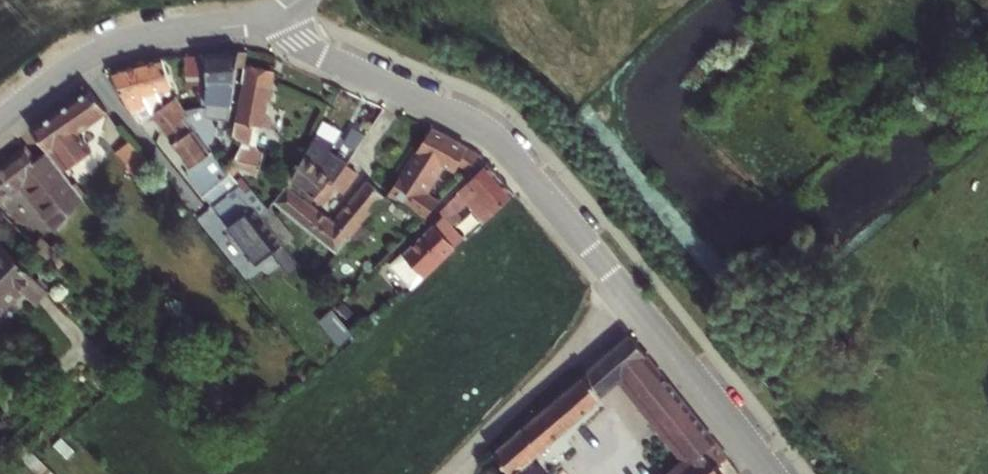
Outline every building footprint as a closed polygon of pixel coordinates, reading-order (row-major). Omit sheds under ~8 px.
[(156,66),(104,83),(121,112),(136,128),(144,123),(186,178),(180,182),(196,203),(200,199),(262,275),(283,255),(276,245),(283,237),(259,211),(255,214),(240,197),(236,200),(175,125),(179,121),(167,107),(158,114),(153,97),(163,95),(156,66)] [(234,67),(175,67),(180,94),(194,93),(196,99),(202,98),(201,114),(225,118),(234,67)] [(263,83),(239,79),(231,135),(227,136),(226,153),(234,154),(225,170),(248,182),(255,158),(243,156),(247,136),(258,138),(264,99),(261,98),(263,83)] [(0,174),(0,206),(25,186),(55,226),(77,206),(59,183),(84,163),(69,144),(101,121),(84,98),(25,139),(43,162),(28,173),(18,160),(0,174)] [(280,194),(265,207),(328,258),(376,195),(361,185),(326,232),(301,211),(318,191),(334,201),(350,177),(338,169),(338,168),(322,158),(327,149),(308,138),(280,194)] [(428,138),(385,194),(419,221),(432,206),(420,196),(437,174),(454,183),(473,162),(428,138)] [(440,223),(373,284),(389,302),(456,242),(449,234),(467,218),(477,229),(506,204),(481,172),(434,215),(440,223)] [(361,223),(344,244),(357,255),(373,233),(361,223)] [(28,239),(19,248),(25,255),(35,246),(28,239)] [(13,297),(26,310),(38,298),(0,259),(0,310),(13,297)] [(482,458),(496,473),(527,473),(522,467),(592,409),(591,399),(613,381),(671,459),(658,469),(662,473),(722,473),(618,342),(482,458)]
